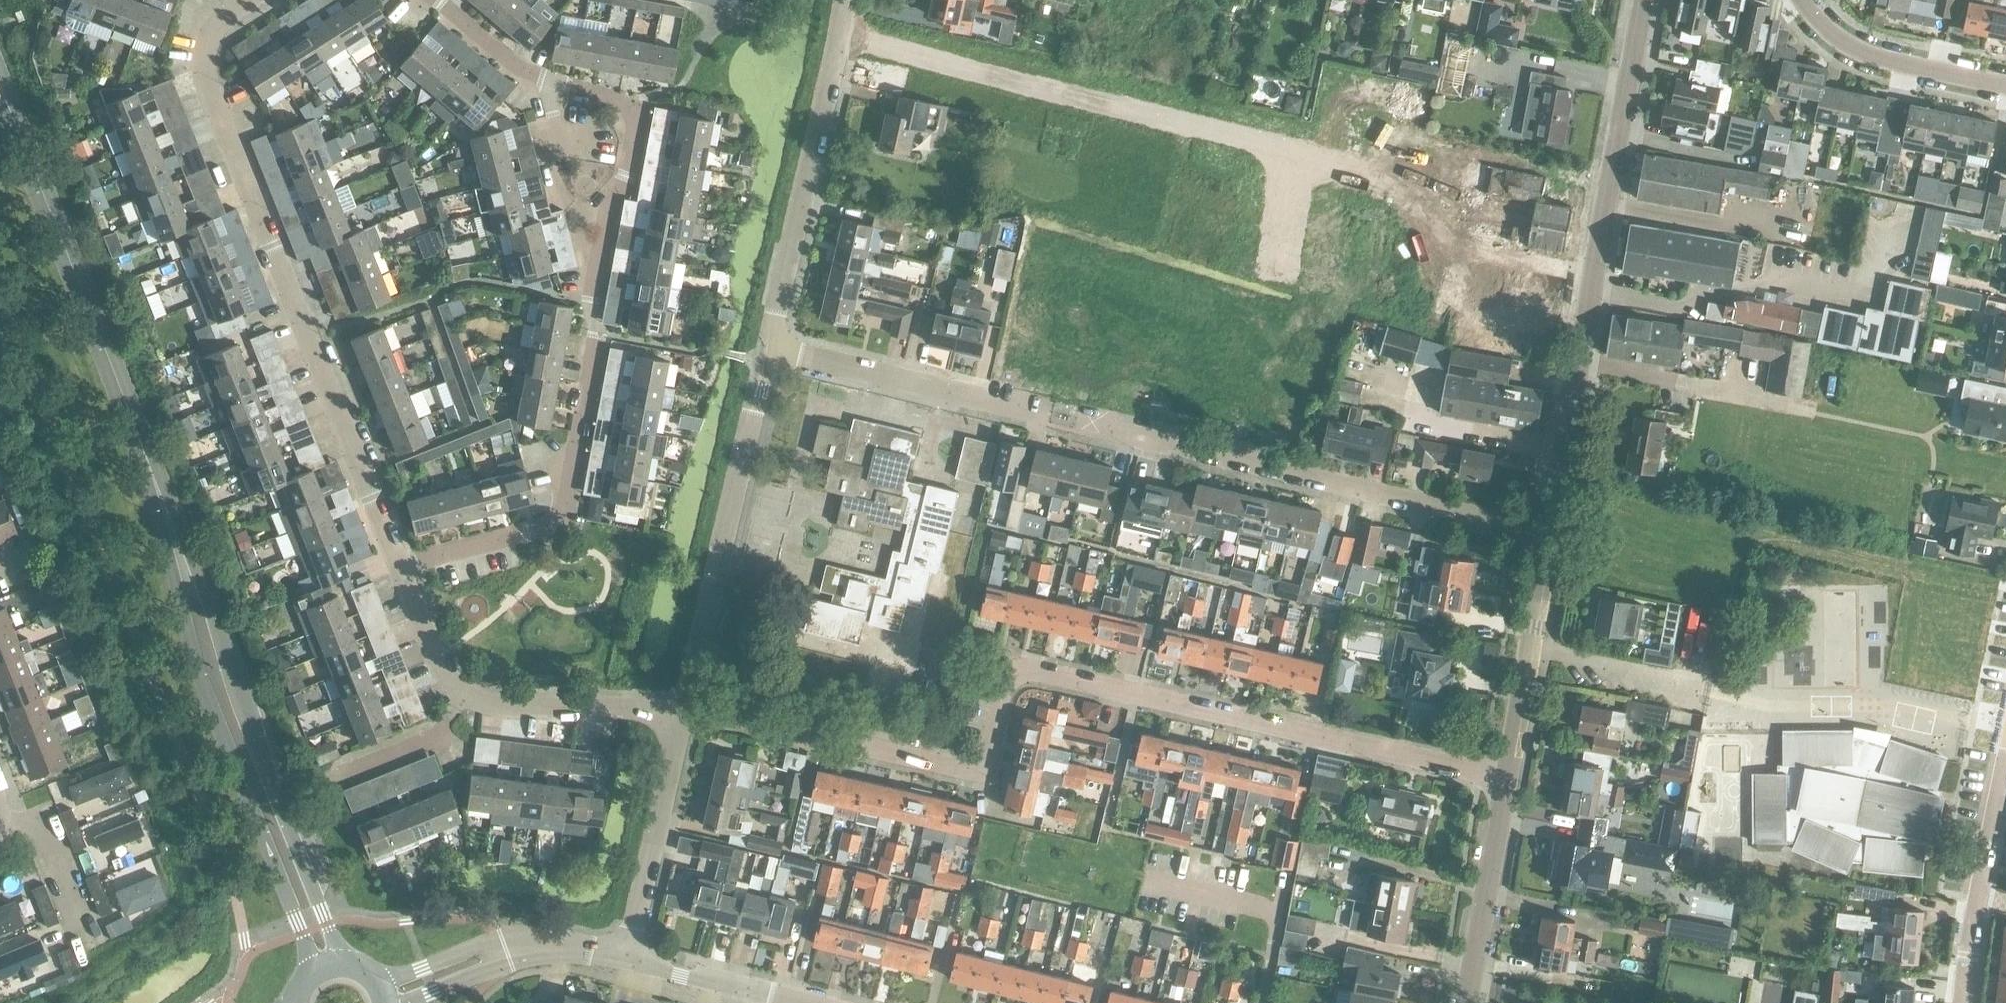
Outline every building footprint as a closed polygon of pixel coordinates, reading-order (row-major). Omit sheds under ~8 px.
[(89,18),(96,0),(70,0),(66,10),(68,11),(66,14),(66,18),(66,20),(68,25),(72,28),(84,32),(89,18)] [(112,27),(122,0),(96,0),(89,18),(112,27)] [(135,35),(146,3),(150,5),(152,0),(142,0),(142,2),(136,0),(122,0),(112,27),(135,35)] [(135,35),(158,44),(169,13),(172,14),(178,0),(168,0),(164,10),(150,5),(146,3),(135,35)] [(310,28),(306,30),(324,58),(345,45),(327,17),(330,15),(321,0),(310,0),(323,20),(310,28)] [(330,15),(327,17),(345,45),(350,54),(370,41),(365,32),(347,4),(351,2),(349,0),(339,0),(343,7),(330,15)] [(351,2),(347,4),(365,32),(386,19),(374,0),(354,0),(351,2)] [(491,17),(505,0),(474,0),(472,2),(491,17)] [(509,32),(531,7),(523,0),(505,0),(491,17),(509,32)] [(612,4),(613,0),(588,0),(586,11),(610,15),(612,4)] [(636,8),(638,0),(613,0),(612,4),(636,8)] [(660,13),(662,3),(646,0),(638,0),(636,8),(660,13)] [(726,7),(751,11),(753,2),(744,0),(728,0),(726,7)] [(980,0),(934,0),(934,3),(930,2),(928,11),(932,12),(931,15),(947,19),(945,27),(971,33),(975,11),(976,11),(976,9),(1017,18),(1019,9),(993,3),(980,0)] [(1708,14),(1708,13),(1711,0),(1686,0),(1686,1),(1679,0),(1674,0),(1669,22),(1681,25),(1680,28),(1704,33),(1708,14)] [(1743,18),(1744,18),(1747,1),(1747,0),(1711,0),(1708,13),(1708,14),(1731,18),(1732,15),(1743,18)] [(1772,56),(1775,44),(1779,25),(1767,23),(1771,6),(1767,6),(1767,1),(1762,0),(1751,0),(1751,2),(1747,1),(1744,18),(1743,18),(1738,44),(1761,49),(1760,54),(1772,56)] [(1873,3),(1937,17),(1938,14),(1951,17),(1954,0),(1874,0),(1873,3)] [(1987,33),(1994,0),(1960,0),(1956,17),(1966,19),(1964,29),(1987,33)] [(2005,37),(2005,9),(2003,8),(2005,0),(1994,0),(1987,33),(2005,37)] [(51,11),(60,15),(64,4),(58,1),(51,11)] [(1498,23),(1502,5),(1484,1),(1476,38),(1507,45),(1511,26),(1498,23)] [(662,3),(660,13),(683,17),(685,7),(662,3)] [(1888,7),(1877,5),(1873,22),(1884,28),(1888,7)] [(302,33),(290,40),(286,43),(304,71),(324,58),(306,30),(310,28),(296,6),(288,10),(302,33)] [(528,49),(533,43),(550,23),(531,7),(509,32),(528,49)] [(282,45),(269,53),(266,55),(284,84),(304,71),(286,43),(290,40),(276,18),(268,23),(282,45)] [(551,59),(576,64),(582,31),(557,26),(550,23),(533,43),(553,50),(551,59)] [(266,55),(269,53),(255,31),(248,36),(262,58),(245,69),(262,97),(284,84),(266,55)] [(576,64),(599,68),(606,35),(582,31),(576,64)] [(400,65),(419,81),(441,55),(444,58),(461,38),(454,32),(437,52),(422,39),(400,65)] [(599,68),(623,72),(629,39),(606,35),(599,68)] [(412,50),(398,38),(387,51),(400,63),(412,50)] [(623,72),(647,77),(653,44),(629,39),(623,72)] [(653,44),(647,77),(671,81),(677,48),(653,44)] [(1777,93),(1799,98),(1806,63),(1795,61),(1797,49),(1775,44),(1772,56),(1770,68),(1782,71),(1777,93)] [(419,81),(437,96),(459,71),(462,73),(479,54),(472,48),(455,68),(444,58),(441,55),(419,81)] [(1370,69),(1384,72),(1387,58),(1378,56),(1372,60),(1370,69)] [(1695,70),(1696,70),(1719,75),(1721,63),(1698,58),(1695,70)] [(1722,62),(1720,75),(1731,77),(1733,64),(1722,62)] [(437,96),(456,112),(477,86),(481,89),(497,69),(490,63),(474,83),(462,73),(459,71),(437,96)] [(1797,107),(1817,112),(1820,102),(1824,85),(1828,68),(1806,63),(1799,98),(1797,107)] [(94,81),(104,85),(109,73),(99,69),(94,81)] [(72,70),(69,78),(79,82),(82,74),(72,70)] [(1573,90),(1571,90),(1565,88),(1567,76),(1533,70),(1530,82),(1533,83),(1523,134),(1547,138),(1547,143),(1563,145),(1568,142),(1571,127),(1567,124),(1573,90)] [(1667,100),(1667,101),(1716,111),(1721,87),(1718,87),(1720,75),(1719,75),(1696,70),(1694,82),(1678,78),(1673,101),(1667,100)] [(51,72),(52,87),(55,87),(65,87),(67,74),(51,72)] [(99,88),(115,127),(146,115),(145,114),(141,103),(176,89),(172,78),(149,86),(136,91),(132,93),(130,87),(99,88)] [(477,86),(456,112),(475,128),(496,103),(498,105),(516,85),(509,79),(492,99),(481,89),(477,86)] [(1816,119),(1838,124),(1845,89),(1824,85),(1820,102),(1817,112),(1816,119)] [(57,98),(71,98),(70,88),(57,89),(57,98)] [(1838,124),(1858,128),(1859,128),(1866,94),(1845,89),(1838,124)] [(1876,150),(1889,152),(1895,120),(1884,118),(1888,98),(1866,94),(1859,128),(1858,128),(1856,137),(1878,141),(1876,150)] [(1304,98),(1289,95),(1285,110),(1300,114),(1304,98)] [(889,113),(882,145),(910,152),(916,127),(942,132),(948,107),(903,97),(899,115),(889,113)] [(115,127),(123,149),(154,136),(150,125),(185,111),(180,100),(145,114),(146,115),(115,127)] [(1716,111),(1667,101),(1662,124),(1674,126),(1671,138),(1702,145),(1710,110),(1715,111),(1716,111)] [(386,103),(381,109),(388,116),(394,110),(386,103)] [(1903,147),(1925,151),(1926,143),(1926,142),(1933,108),(1911,103),(1907,123),(1895,120),(1889,152),(1901,155),(1903,147)] [(715,119),(717,109),(718,107),(698,104),(698,105),(696,115),(715,119)] [(678,120),(676,135),(675,138),(708,144),(712,121),(680,115),(681,111),(654,106),(653,115),(678,120)] [(1769,125),(1773,125),(1775,119),(1768,108),(1763,107),(1759,122),(1769,125)] [(1925,151),(1945,156),(1954,112),(1933,108),(1926,142),(1926,143),(1925,151)] [(1954,112),(1945,156),(1956,158),(1955,165),(1965,167),(1966,160),(1975,117),(1954,112)] [(1758,121),(1732,116),(1725,151),(1741,154),(1753,145),(1758,121)] [(1997,122),(1975,117),(1966,160),(1988,165),(1997,122)] [(487,131),(488,133),(496,131),(501,130),(502,129),(499,119),(496,120),(487,131)] [(277,139),(283,152),(284,156),(316,144),(306,121),(276,133),(275,130),(250,140),(253,148),(277,139)] [(123,149),(132,171),(163,159),(163,158),(159,147),(194,133),(189,122),(154,136),(123,149)] [(274,123),(277,131),(285,128),(284,124),(278,122),(274,123)] [(1759,170),(1783,175),(1785,165),(1793,130),(1773,125),(1769,125),(1764,149),(1759,170)] [(470,138),(476,162),(509,154),(510,158),(535,151),(532,142),(507,149),(502,129),(501,130),(496,131),(488,133),(482,135),(470,138)] [(674,144),(671,158),(670,162),(703,168),(708,144),(675,138),(676,135),(650,130),(648,139),(674,144)] [(93,153),(87,138),(69,146),(75,161),(93,153)] [(286,161),(292,175),(293,179),(324,166),(333,163),(324,141),(316,144),(284,156),(283,152),(259,162),(262,171),(286,161)] [(132,171),(141,194),(172,181),(167,170),(203,156),(198,144),(163,158),(163,159),(132,171)] [(395,149),(388,153),(385,160),(389,167),(400,161),(395,149)] [(753,154),(741,152),(739,159),(743,164),(751,166),(753,154)] [(669,167),(667,182),(666,186),(699,192),(703,168),(670,162),(671,158),(646,153),(644,163),(669,167)] [(1769,198),(1773,176),(1645,153),(1637,198),(1720,213),(1724,190),(1769,198)] [(1890,164),(1894,165),(1894,163),(1899,164),(1901,155),(1890,153),(1888,164),(1890,164)] [(476,162),(482,186),(515,177),(516,181),(541,174),(539,165),(513,172),(510,158),(509,154),(476,162)] [(451,162),(453,169),(465,166),(463,159),(451,162)] [(1479,163),(1466,230),(1566,249),(1570,228),(1574,207),(1543,200),(1547,176),(1510,169),(1479,163)] [(101,185),(92,164),(78,169),(86,191),(101,185)] [(1785,165),(1783,175),(1793,177),(1795,167),(1785,165)] [(295,183),(301,197),(302,201),(333,189),(324,166),(293,179),(292,175),(268,184),(271,193),(295,183)] [(1816,177),(1827,180),(1829,169),(1818,166),(1816,177)] [(141,194),(150,216),(181,204),(181,203),(176,192),(212,178),(207,167),(172,181),(141,194)] [(1829,169),(1827,180),(1837,182),(1840,171),(1829,169)] [(475,187),(482,211),(521,200),(522,204),(547,198),(545,189),(520,195),(516,181),(515,177),(482,186),(475,187)] [(665,191),(662,209),(662,210),(694,216),(699,192),(666,186),(667,182),(641,177),(639,186),(665,191)] [(1990,191),(2005,195),(2005,179),(1993,177),(1990,191)] [(1892,181),(1884,179),(1882,190),(1890,192),(1892,181)] [(1959,195),(1956,206),(1981,211),(1985,191),(1961,186),(1959,195)] [(1915,198),(1926,201),(1928,190),(1917,188),(1915,198)] [(150,216),(159,239),(212,217),(190,226),(185,214),(221,200),(216,189),(181,203),(181,204),(150,216)] [(304,206),(309,219),(311,223),(342,211),(333,189),(302,201),(301,197),(276,207),(280,215),(304,206)] [(1987,205),(2003,208),(2005,195),(1990,191),(1987,205)] [(1946,204),(1956,206),(1959,195),(1949,193),(1946,204)] [(649,213),(646,228),(645,231),(678,237),(682,214),(694,217),(694,216),(662,210),(662,209),(650,207),(651,203),(625,198),(623,208),(649,213)] [(488,235),(495,233),(494,232),(539,220),(540,225),(566,218),(563,209),(526,218),(522,204),(521,200),(482,211),(488,235)] [(1927,207),(1919,245),(1937,249),(1945,211),(1927,207)] [(432,213),(435,224),(447,220),(444,210),(432,213)] [(313,228),(318,241),(320,246),(351,234),(351,233),(342,211),(311,223),(309,219),(285,229),(289,237),(313,228)] [(845,218),(840,242),(869,249),(872,234),(884,237),(883,240),(900,244),(906,218),(877,211),(874,225),(845,218)] [(182,256),(190,253),(221,240),(222,244),(247,235),(243,226),(219,236),(212,217),(159,239),(159,240),(173,234),(182,256)] [(1637,219),(1636,224),(1632,224),(1624,272),(1657,277),(1657,273),(1734,286),(1742,242),(1661,229),(1662,223),(1637,219)] [(507,230),(513,253),(545,244),(546,248),(572,241),(569,232),(544,239),(540,225),(539,220),(494,232),(495,233),(507,230)] [(1000,232),(1002,223),(986,220),(984,229),(1000,232)] [(644,237),(641,251),(641,255),(673,261),(678,237),(645,231),(646,228),(620,223),(619,232),(644,237)] [(736,225),(725,223),(724,230),(734,232),(736,225)] [(334,246),(339,260),(341,264),(372,252),(363,228),(351,233),(351,234),(320,246),(318,241),(294,251),(298,260),(334,246)] [(979,250),(982,233),(962,228),(958,245),(979,250)] [(445,245),(456,243),(454,234),(443,237),(445,245)] [(190,253),(199,275),(230,263),(231,267),(255,257),(252,248),(228,258),(222,244),(221,240),(190,253)] [(834,265),(864,272),(880,276),(883,264),(894,267),(897,255),(869,249),(840,242),(834,265)] [(545,244),(513,253),(519,277),(534,273),(537,285),(539,286),(553,282),(550,269),(551,268),(552,272),(578,265),(576,256),(550,262),(546,248),(545,244)] [(1937,249),(1919,245),(1912,276),(1930,280),(1937,249)] [(640,260),(637,275),(636,279),(669,284),(673,261),(641,255),(641,251),(616,246),(614,255),(640,260)] [(729,253),(726,248),(720,247),(715,250),(714,256),(717,261),(723,263),(728,259),(729,253)] [(942,247),(937,269),(949,272),(954,250),(942,247)] [(1000,249),(994,276),(1011,280),(1016,252),(1000,249)] [(343,268),(348,282),(350,286),(381,274),(372,252),(341,264),(339,260),(315,270),(318,278),(343,268)] [(1451,303),(1449,318),(1447,318),(1443,342),(1509,353),(1513,330),(1511,329),(1513,314),(1555,322),(1562,278),(1450,258),(1443,301),(1451,303)] [(191,278),(200,301),(239,285),(240,289),(264,279),(261,270),(237,280),(231,267),(230,263),(199,275),(191,278)] [(880,276),(864,272),(834,265),(828,290),(858,297),(861,284),(889,290),(888,292),(909,297),(912,284),(880,277),(880,276)] [(729,297),(729,272),(728,272),(711,269),(709,279),(719,281),(716,294),(729,297)] [(635,284),(632,298),(632,302),(672,310),(675,310),(680,286),(669,284),(636,279),(637,275),(611,270),(610,279),(635,284)] [(350,286),(348,282),(324,292),(327,300),(351,291),(359,310),(390,297),(381,274),(350,286)] [(156,291),(151,278),(141,283),(146,295),(156,291)] [(1706,317),(1723,321),(1724,316),(1798,332),(1798,331),(1819,336),(1818,340),(1860,349),(1860,350),(1913,362),(1922,320),(1925,320),(1932,288),(1890,279),(1883,311),(1869,308),(1868,314),(1826,305),(1824,312),(1747,295),(1739,299),(1727,300),(1726,304),(1709,301),(1706,317)] [(239,285),(200,301),(209,324),(217,321),(240,311),(247,309),(248,311),(273,301),(270,293),(246,303),(240,289),(239,285)] [(931,343),(957,348),(970,289),(956,286),(952,303),(961,305),(959,316),(938,312),(931,343)] [(984,293),(970,289),(957,348),(966,351),(967,355),(978,357),(980,354),(982,354),(989,323),(990,324),(992,312),(981,309),(984,293)] [(858,297),(828,290),(822,317),(852,324),(855,309),(895,318),(891,333),(907,337),(913,310),(858,297)] [(1967,305),(1978,308),(1982,293),(1971,291),(1967,305)] [(632,302),(632,298),(607,293),(605,303),(631,307),(627,327),(668,335),(672,310),(632,302)] [(1992,338),(2005,341),(2005,302),(1988,298),(1985,312),(1997,314),(1992,338)] [(539,300),(534,325),(567,331),(572,306),(539,300)] [(455,326),(447,302),(437,305),(446,329),(455,326)] [(439,332),(430,307),(420,311),(429,336),(439,332)] [(209,324),(194,330),(200,345),(246,326),(240,311),(217,321),(209,324)] [(1614,314),(1608,354),(1678,365),(1682,339),(1740,348),(1743,329),(1685,319),(1684,325),(1614,314)] [(534,325),(530,348),(563,354),(567,331),(534,325)] [(446,329),(453,351),(463,347),(455,326),(446,329)] [(1414,363),(1415,361),(1422,336),(1389,326),(1380,353),(1414,363)] [(351,339),(360,362),(391,350),(382,327),(351,339)] [(276,340),(272,329),(250,338),(254,349),(276,340)] [(1740,348),(1739,353),(1771,359),(1766,389),(1802,395),(1811,340),(1744,329),(1743,329),(1740,348)] [(429,336),(437,357),(446,353),(439,332),(429,336)] [(669,342),(680,344),(681,340),(678,336),(674,335),(670,338),(669,342)] [(1992,338),(1987,362),(1975,360),(1972,373),(2004,380),(2005,371),(2005,341),(1992,338)] [(204,383),(215,379),(246,366),(236,343),(195,360),(204,383)] [(634,360),(631,375),(630,379),(663,385),(668,360),(636,354),(636,351),(610,346),(608,355),(634,360)] [(453,351),(462,373),(471,370),(463,347),(453,351)] [(530,348),(525,372),(558,378),(563,354),(530,348)] [(1452,348),(1448,368),(1447,373),(1464,376),(1508,383),(1512,359),(1452,348)] [(360,362),(369,385),(400,372),(391,350),(360,362)] [(1932,365),(1934,352),(1924,350),(1922,363),(1932,365)] [(281,351),(258,360),(263,371),(285,363),(281,351)] [(437,357),(445,380),(454,376),(446,353),(437,357)] [(690,368),(691,358),(681,357),(680,367),(690,368)] [(213,405),(224,401),(255,389),(254,388),(246,366),(215,379),(204,383),(213,405)] [(1920,368),(1916,390),(1934,394),(1939,372),(1920,368)] [(462,373),(470,396),(480,393),(471,370),(462,373)] [(629,384),(627,398),(626,403),(659,409),(663,385),(630,379),(631,375),(605,370),(604,379),(629,384)] [(369,385),(378,407),(409,394),(400,372),(369,385)] [(525,372),(521,395),(554,402),(558,378),(525,372)] [(289,374),(254,388),(255,389),(224,401),(233,423),(264,411),(263,410),(259,399),(272,394),(294,385),(289,374)] [(445,380),(453,403),(463,399),(454,376),(445,380)] [(1543,390),(1508,383),(1464,376),(1457,416),(1535,430),(1543,390)] [(1979,433),(2005,439),(2005,404),(1993,401),(1997,384),(1966,377),(1961,401),(1971,403),(1965,430),(1979,433)] [(378,407),(387,429),(418,417),(430,412),(421,389),(409,394),(378,407)] [(480,393),(470,396),(479,420),(488,417),(480,393)] [(625,407),(622,422),(621,426),(654,432),(659,409),(626,403),(627,398),(601,394),(599,403),(625,407)] [(554,402),(521,395),(516,420),(549,426),(554,402)] [(233,423),(242,446),(273,433),(272,432),(268,421),(303,407),(298,396),(263,410),(264,411),(233,423)] [(463,399),(453,403),(462,426),(471,422),(463,399)] [(1627,467),(1657,472),(1666,423),(1683,426),(1686,413),(1656,408),(1654,420),(1636,417),(1627,467)] [(703,418),(680,414),(678,426),(698,430),(703,418)] [(507,416),(485,426),(489,435),(511,426),(507,416)] [(418,417),(387,429),(396,452),(427,440),(418,417)] [(620,431),(618,445),(617,450),(650,456),(654,432),(621,426),(622,422),(597,417),(595,426),(620,431)] [(242,446),(251,468),(281,456),(277,444),(312,429),(307,418),(272,432),(273,433),(242,446)] [(887,579),(837,566),(828,564),(822,590),(837,594),(835,603),(813,598),(805,629),(860,643),(867,615),(871,616),(870,622),(901,630),(907,602),(923,606),(932,570),(939,572),(959,491),(929,484),(928,486),(906,480),(912,456),(915,457),(921,433),(864,419),(861,432),(821,422),(814,453),(833,458),(826,488),(846,493),(838,524),(869,531),(872,521),(902,528),(904,522),(910,523),(902,552),(895,550),(887,579)] [(1404,419),(1401,431),(1417,434),(1419,422),(1404,419)] [(1352,459),(1369,463),(1371,458),(1384,461),(1391,430),(1376,427),(1375,431),(1330,420),(1323,448),(1353,455),(1352,459)] [(485,426),(459,436),(463,446),(489,435),(485,426)] [(1494,454),(1418,439),(1419,438),(1400,434),(1398,445),(1417,448),(1414,463),(1431,466),(1433,456),(1462,462),(1460,474),(1489,480),(1494,454)] [(459,436),(440,444),(444,453),(463,446),(459,436)] [(966,436),(956,477),(988,484),(997,443),(966,436)] [(1014,497),(1020,470),(1026,446),(1024,445),(1025,442),(1013,439),(1013,442),(1004,440),(994,483),(1016,488),(1006,526),(1019,529),(1023,511),(1026,500),(1014,497)] [(294,449),(298,461),(321,452),(316,441),(294,449)] [(616,454),(613,469),(613,473),(645,479),(650,456),(617,450),(618,445),(592,441),(590,450),(616,454)] [(440,444),(418,453),(422,462),(444,453),(440,444)] [(1032,473),(1020,470),(1014,497),(1026,500),(1029,486),(1054,492),(1063,455),(1038,449),(1032,473)] [(422,462),(418,453),(395,462),(399,472),(422,462)] [(1396,453),(1394,464),(1406,467),(1408,455),(1396,453)] [(1088,461),(1063,455),(1054,492),(1050,508),(1061,511),(1065,495),(1079,498),(1088,461)] [(251,495),(260,491),(260,490),(312,469),(290,477),(281,456),(251,468),(242,471),(251,495)] [(498,464),(500,475),(509,507),(533,501),(522,458),(498,464)] [(1113,467),(1088,461),(1079,498),(1104,504),(1100,518),(1112,521),(1119,494),(1107,491),(1113,467)] [(613,473),(613,469),(588,464),(586,473),(612,478),(608,498),(616,499),(614,511),(647,517),(654,481),(645,479),(613,473)] [(273,486),(281,508),(321,492),(323,496),(347,486),(343,477),(319,487),(312,469),(260,490),(260,491),(273,486)] [(669,482),(677,484),(679,476),(672,473),(669,482)] [(500,475),(477,481),(485,513),(509,507),(500,475)] [(477,481),(453,488),(462,520),(485,513),(477,481)] [(1153,535),(1162,537),(1173,489),(1149,483),(1148,487),(1132,483),(1124,518),(1140,521),(1137,531),(1153,535)] [(1190,531),(1214,536),(1224,488),(1200,483),(1197,494),(1198,494),(1192,518),(1193,518),(1190,530),(1190,531)] [(453,488),(430,494),(439,526),(462,520),(453,488)] [(1226,526),(1241,529),(1248,494),(1224,488),(1214,536),(1223,539),(1226,526)] [(1190,530),(1193,518),(1192,518),(1198,494),(1197,494),(1173,489),(1162,537),(1172,539),(1175,526),(1190,530)] [(279,509),(288,531),(330,514),(332,518),(356,508),(352,500),(328,510),(323,496),(321,492),(281,508),(279,509)] [(439,526),(430,494),(406,500),(415,532),(439,526)] [(1262,548),(1273,500),(1248,494),(1241,529),(1238,542),(1252,545),(1262,548)] [(1998,505),(1999,501),(1983,498),(1982,501),(1954,495),(1948,528),(1952,528),(1947,548),(1974,554),(1978,534),(1992,537),(1999,505),(1998,505)] [(587,519),(600,521),(604,498),(591,496),(587,519)] [(0,501),(0,542),(18,534),(4,499),(0,501)] [(1285,553),(1286,553),(1297,505),(1273,500),(1262,548),(1272,550),(1275,537),(1288,540),(1285,553)] [(1297,505),(1286,553),(1296,556),(1299,543),(1314,546),(1322,511),(1297,505)] [(1048,517),(1023,511),(1019,529),(1025,531),(1044,536),(1047,523),(1048,517)] [(300,552),(339,537),(341,540),(365,531),(361,522),(337,532),(332,518),(330,514),(288,531),(297,553),(300,552)] [(1362,522),(1354,560),(1373,565),(1381,526),(1362,522)] [(1047,523),(1044,536),(1053,539),(1056,525),(1047,523)] [(1384,526),(1381,540),(1405,546),(1408,532),(1384,526)] [(1008,534),(994,531),(991,543),(1006,546),(1008,534)] [(1343,580),(1355,538),(1335,532),(1328,555),(1325,554),(1319,573),(1343,580)] [(309,575),(314,589),(326,584),(349,575),(343,562),(347,560),(349,563),(374,553),(370,544),(346,554),(341,540),(339,537),(300,552),(309,575)] [(1912,541),(1912,543),(1910,551),(1911,552),(1937,557),(1939,546),(1912,541)] [(1423,545),(1423,547),(1420,559),(1432,561),(1429,577),(1439,579),(1470,585),(1475,560),(1458,557),(1459,552),(1423,545)] [(1159,550),(1157,560),(1170,563),(1172,554),(1159,550)] [(983,613),(1006,618),(1012,591),(1001,588),(1005,570),(1002,569),(1005,553),(996,551),(983,613)] [(1192,568),(1205,571),(1207,561),(1193,558),(1192,568)] [(1309,558),(1298,599),(1309,602),(1309,601),(1312,592),(1320,561),(1309,558)] [(1029,576),(1038,578),(1042,563),(1032,560),(1029,576)] [(1207,561),(1205,571),(1218,574),(1221,564),(1207,561)] [(1354,562),(1346,589),(1359,593),(1363,579),(1377,583),(1381,570),(1371,567),(1372,566),(1354,562)] [(1042,563),(1038,578),(1048,581),(1051,565),(1042,563)] [(1128,563),(1124,581),(1125,581),(1131,583),(1135,564),(1128,563)] [(1127,599),(1123,616),(1116,644),(1140,650),(1143,635),(1146,622),(1134,619),(1141,587),(1146,567),(1135,564),(1131,583),(1127,599)] [(1256,572),(1233,566),(1230,577),(1254,583),(1256,572)] [(1141,587),(1161,592),(1166,572),(1152,568),(1146,567),(1141,587)] [(1074,586),(1083,589),(1087,573),(1077,571),(1074,586)] [(1087,573),(1083,589),(1093,591),(1097,575),(1087,573)] [(1172,574),(1166,598),(1178,602),(1184,577),(1172,574)] [(1470,587),(1470,585),(1439,579),(1429,577),(1417,575),(1409,616),(1445,623),(1448,607),(1465,610),(1467,599),(1471,600),(1474,588),(1470,587)] [(1270,577),(1267,590),(1278,592),(1281,579),(1270,577)] [(372,581),(350,590),(354,601),(377,592),(372,581)] [(1199,582),(1196,598),(1192,614),(1202,616),(1205,600),(1209,584),(1199,582)] [(307,634),(346,619),(337,595),(331,597),(326,584),(314,589),(303,593),(308,606),(297,610),(307,634)] [(1006,618),(1028,624),(1034,596),(1012,591),(1006,618)] [(1312,592),(1309,601),(1340,609),(1342,601),(1312,592)] [(1116,644),(1123,616),(1127,599),(1121,598),(1104,594),(1100,611),(1094,639),(1105,641),(1104,646),(1115,649),(1116,644)] [(1028,624),(1050,629),(1056,601),(1034,596),(1028,624)] [(1181,616),(1178,629),(1166,626),(1160,654),(1182,659),(1188,631),(1192,614),(1196,598),(1186,596),(1183,612),(1184,612),(1183,616),(1181,616)] [(1597,630),(1637,637),(1643,604),(1603,596),(1597,630)] [(1050,629),(1072,634),(1078,606),(1056,601),(1050,629)] [(1682,604),(1669,601),(1660,649),(1646,647),(1643,661),(1671,666),(1682,604)] [(359,612),(363,623),(385,614),(381,603),(359,612)] [(38,611),(42,620),(57,614),(53,605),(38,611)] [(1072,634),(1094,639),(1100,611),(1078,606),(1072,634)] [(1231,606),(1227,623),(1237,625),(1241,608),(1231,606)] [(14,630),(5,608),(0,610),(0,636),(14,630)] [(1227,670),(1249,675),(1255,647),(1257,635),(1246,632),(1251,610),(1241,608),(1237,625),(1233,642),(1227,670)] [(57,614),(42,620),(45,629),(60,622),(57,614)] [(1275,632),(1284,634),(1288,619),(1278,616),(1275,632)] [(316,656),(324,652),(355,640),(346,619),(307,634),(316,656)] [(1288,619),(1284,634),(1294,637),(1297,621),(1288,619)] [(1146,622),(1143,635),(1151,637),(1154,623),(1146,622)] [(368,634),(372,645),(394,637),(390,625),(368,634)] [(1450,625),(1448,633),(1461,635),(1462,627),(1450,625)] [(1329,629),(1326,645),(1337,648),(1341,632),(1329,629)] [(23,653),(23,652),(31,648),(27,639),(19,642),(14,630),(0,636),(0,662),(23,653)] [(1438,700),(1443,701),(1446,686),(1451,687),(1454,672),(1448,671),(1451,656),(1437,653),(1440,638),(1400,630),(1393,668),(1411,671),(1407,694),(1411,695),(1410,705),(1437,710),(1438,700)] [(1182,659),(1204,664),(1210,636),(1188,631),(1182,659)] [(276,645),(278,638),(272,634),(267,635),(265,643),(269,647),(276,645)] [(1204,664),(1227,670),(1233,642),(1210,636),(1204,664)] [(324,652),(332,674),(363,662),(355,640),(324,652)] [(1249,675),(1271,680),(1278,652),(1255,647),(1249,675)] [(332,674),(341,697),(372,684),(368,673),(403,659),(399,648),(363,662),(332,674)] [(32,675),(27,662),(37,658),(33,649),(23,653),(0,662),(0,688),(32,675)] [(56,656),(60,664),(75,658),(71,649),(56,656)] [(1271,680),(1294,685),(1300,657),(1278,652),(1271,680)] [(1300,657),(1294,685),(1317,690),(1323,663),(1300,657)] [(75,658),(60,664),(63,673),(78,667),(75,658)] [(1335,688),(1350,691),(1357,662),(1341,658),(1335,688)] [(290,692),(305,686),(298,666),(283,672),(290,692)] [(385,679),(390,690),(412,681),(408,670),(385,679)] [(32,675),(0,688),(0,697),(0,698),(0,708),(1,710),(5,710),(6,711),(41,697),(51,693),(46,681),(36,685),(32,675)] [(341,697),(350,719),(381,706),(372,684),(341,697)] [(381,706),(350,719),(360,743),(391,730),(386,718),(421,704),(417,692),(381,706)] [(75,699),(79,708),(93,702),(89,693),(75,699)] [(6,711),(15,733),(50,720),(41,697),(6,711)] [(1336,718),(1340,700),(1329,698),(1325,716),(1336,718)] [(1628,712),(1584,704),(1579,729),(1594,732),(1591,750),(1619,755),(1626,718),(1667,725),(1671,706),(1630,698),(1628,712)] [(93,702),(79,708),(82,716),(96,711),(93,702)] [(1026,716),(1021,740),(1048,746),(1051,734),(1063,737),(1065,725),(1056,723),(1059,709),(1040,705),(1037,719),(1026,716)] [(15,733),(23,756),(58,742),(50,720),(15,733)] [(1096,732),(1076,728),(1073,739),(1093,744),(1096,732)] [(1941,796),(1936,795),(1947,759),(1890,741),(1889,744),(1853,733),(1853,732),(1783,732),(1783,772),(1756,772),(1756,842),(1795,842),(1794,845),(1849,869),(1853,860),(1864,861),(1864,866),(1924,872),(1928,835),(1933,836),(1932,837),(1934,837),(1942,796),(1941,795),(1941,796)] [(1145,787),(1155,789),(1160,766),(1166,738),(1144,733),(1141,746),(1138,760),(1130,758),(1126,775),(1146,779),(1144,786),(1145,787)] [(488,738),(476,736),(473,760),(485,761),(488,738)] [(1107,748),(1104,759),(1116,762),(1122,738),(1109,736),(1107,748)] [(610,738),(608,738),(598,737),(597,749),(606,750),(609,750),(610,738)] [(1167,780),(1180,783),(1182,771),(1189,743),(1166,738),(1160,766),(1155,789),(1152,804),(1161,806),(1165,791),(1167,780)] [(496,763),(508,764),(511,741),(499,739),(496,763)] [(1021,740),(1016,761),(1043,767),(1067,773),(1077,775),(1088,778),(1091,767),(1069,762),(1046,757),(1048,746),(1021,740)] [(104,745),(110,760),(119,756),(113,741),(104,745)] [(58,742),(23,756),(33,779),(68,765),(58,742)] [(520,766),(532,767),(535,743),(523,742),(520,766)] [(1196,819),(1196,816),(1200,798),(1205,776),(1211,749),(1189,743),(1182,771),(1180,783),(1192,786),(1185,818),(1195,820),(1196,819)] [(1130,758),(1138,760),(1141,746),(1133,744),(1130,758)] [(544,769),(556,770),(559,746),(547,745),(544,769)] [(1104,759),(1107,748),(1098,746),(1095,757),(1104,759)] [(568,772),(580,773),(583,749),(571,748),(568,772)] [(1218,779),(1227,782),(1234,754),(1211,749),(1205,776),(1200,798),(1196,816),(1196,819),(1192,834),(1202,836),(1206,818),(1210,800),(1213,800),(1218,779)] [(722,754),(716,778),(754,786),(755,786),(760,763),(748,760),(744,759),(742,754),(737,753),(733,756),(722,754)] [(1226,840),(1237,843),(1245,808),(1250,786),(1256,759),(1234,754),(1227,782),(1239,784),(1226,840)] [(410,763),(419,785),(430,780),(421,758),(410,763)] [(1272,791),(1278,764),(1256,759),(1250,786),(1245,808),(1254,810),(1256,801),(1269,804),(1272,791)] [(1067,773),(1043,767),(1016,761),(1011,784),(1052,793),(1055,782),(1064,784),(1067,773)] [(1570,775),(1568,786),(1624,796),(1633,798),(1635,793),(1630,787),(1608,784),(1611,767),(1573,761),(1572,764),(1569,764),(1567,774),(1570,775)] [(110,803),(130,794),(126,783),(133,781),(125,763),(69,785),(76,804),(105,792),(110,803)] [(1278,764),(1272,791),(1289,795),(1285,813),(1301,816),(1308,787),(1298,785),(1301,769),(1278,764)] [(515,813),(539,816),(543,783),(530,781),(532,767),(521,766),(519,780),(515,813)] [(1691,771),(1663,766),(1661,778),(1689,783),(1691,771)] [(408,789),(399,767),(387,772),(396,794),(408,789)] [(790,769),(786,786),(778,784),(776,791),(799,796),(804,772),(790,769)] [(814,797),(836,802),(842,775),(820,770),(814,797)] [(1309,795),(1340,802),(1345,779),(1314,772),(1309,795)] [(1074,786),(1077,775),(1067,773),(1064,784),(1074,786)] [(467,807),(490,810),(495,777),(470,774),(467,807)] [(836,802),(859,807),(865,780),(842,775),(836,802)] [(365,781),(374,803),(385,798),(376,776),(365,781)] [(490,810),(515,813),(519,780),(495,777),(490,810)] [(754,786),(716,778),(711,801),(737,807),(747,809),(749,809),(752,798),(754,786)] [(855,822),(878,827),(887,785),(865,780),(859,807),(855,822)] [(539,816),(562,819),(567,786),(543,783),(539,816)] [(1061,795),(1052,793),(1011,784),(1005,806),(1033,813),(1044,815),(1045,811),(1056,814),(1058,806),(1061,795)] [(343,790),(352,812),(363,807),(354,785),(343,790)] [(893,815),(903,818),(910,790),(887,785),(878,827),(877,831),(889,834),(893,815)] [(592,789),(567,786),(562,819),(601,824),(604,796),(591,794),(592,789)] [(754,786),(752,798),(766,801),(768,790),(754,786)] [(1584,814),(1582,827),(1607,832),(1610,818),(1603,816),(1605,805),(1609,805),(1609,803),(1622,805),(1624,796),(1568,786),(1567,796),(1563,795),(1561,806),(1565,807),(1564,810),(1584,814)] [(1155,789),(1145,787),(1142,802),(1152,804),(1155,789)] [(448,788),(424,798),(437,829),(439,828),(440,829),(443,830),(446,831),(449,831),(453,829),(456,827),(458,825),(459,823),(460,821),(460,819),(448,788)] [(903,818),(926,823),(932,795),(932,791),(922,788),(921,792),(910,790),(903,818)] [(1431,798),(1383,788),(1375,823),(1423,834),(1431,798)] [(926,823),(948,828),(954,800),(932,795),(926,823)] [(424,798),(402,807),(414,838),(437,829),(424,798)] [(954,800),(948,828),(942,854),(954,857),(957,843),(969,846),(978,805),(954,800)] [(747,809),(737,807),(711,801),(705,825),(742,833),(747,809)] [(1058,806),(1055,819),(1076,824),(1079,811),(1058,806)] [(402,807),(380,816),(392,847),(414,838),(402,807)] [(1245,808),(1237,843),(1246,845),(1254,810),(1245,808)] [(1680,848),(1695,850),(1702,812),(1687,809),(1680,848)] [(779,823),(776,838),(752,832),(749,846),(781,854),(790,817),(763,812),(762,820),(779,823)] [(394,852),(392,847),(380,816),(357,825),(369,856),(373,854),(375,859),(394,852)] [(801,851),(804,839),(809,822),(809,818),(800,816),(795,837),(795,838),(796,838),(793,850),(801,851)] [(139,817),(95,834),(102,851),(145,833),(139,817)] [(809,822),(804,839),(801,851),(808,853),(811,841),(813,842),(818,824),(809,822)] [(1145,835),(1160,838),(1163,828),(1148,825),(1145,835)] [(1607,832),(1582,827),(1578,843),(1558,840),(1556,854),(1560,855),(1555,882),(1606,891),(1613,854),(1612,853),(1615,836),(1606,834),(1607,832)] [(1169,829),(1167,840),(1190,845),(1192,834),(1169,829)] [(846,862),(849,851),(853,834),(843,832),(839,849),(837,860),(846,862)] [(1682,836),(1661,832),(1659,843),(1680,847),(1682,836)] [(853,834),(849,851),(858,853),(862,836),(853,834)] [(1279,836),(1272,863),(1294,868),(1300,840),(1279,836)] [(1303,838),(1301,853),(1320,857),(1329,859),(1332,843),(1303,838)] [(1628,838),(1625,856),(1624,861),(1661,868),(1662,865),(1675,867),(1678,848),(1628,838)] [(701,855),(731,862),(734,847),(704,841),(701,855)] [(891,872),(894,861),(897,844),(888,842),(884,859),(882,858),(879,870),(891,872)] [(907,847),(897,844),(894,861),(903,863),(907,847)] [(716,920),(740,925),(746,899),(735,897),(741,871),(746,850),(734,847),(731,862),(730,866),(716,920)] [(928,869),(938,871),(942,854),(932,852),(928,869)] [(1681,853),(1678,868),(1692,870),(1695,855),(1681,853)] [(782,859),(780,866),(792,869),(791,873),(803,876),(807,859),(785,854),(784,859),(782,859)] [(952,857),(942,854),(938,871),(948,873),(952,857)] [(693,914),(716,920),(730,866),(720,864),(715,882),(702,878),(693,914)] [(824,865),(818,893),(837,897),(843,869),(824,865)] [(776,880),(763,931),(787,937),(797,899),(785,896),(791,873),(792,869),(780,866),(777,880),(776,880)] [(859,871),(858,873),(855,886),(867,888),(863,904),(873,907),(877,891),(880,877),(880,876),(859,871)] [(1364,900),(1375,902),(1410,911),(1416,880),(1380,873),(1380,874),(1369,872),(1364,900)] [(125,914),(168,897),(158,873),(116,890),(125,914)] [(740,925),(763,931),(776,880),(765,877),(760,895),(748,892),(746,899),(740,925)] [(883,909),(889,879),(880,877),(877,891),(873,907),(883,909)] [(408,890),(407,888),(406,883),(399,885),(400,891),(400,892),(408,890)] [(912,939),(905,967),(928,973),(935,945),(922,942),(928,920),(926,919),(934,889),(926,886),(922,900),(918,917),(912,939)] [(924,888),(917,887),(915,895),(922,897),(924,888)] [(1874,887),(1871,899),(1894,903),(1896,891),(1874,887)] [(908,915),(918,917),(922,900),(912,898),(908,915)] [(0,905),(0,933),(24,923),(15,900),(0,905)] [(1405,939),(1410,911),(1375,902),(1364,900),(1362,900),(1358,916),(1353,915),(1350,928),(1358,929),(1369,932),(1405,939)] [(815,944),(838,950),(845,922),(833,919),(836,905),(825,903),(815,944)] [(1861,919),(1860,928),(1921,936),(1924,910),(1883,906),(1881,921),(1861,919)] [(883,962),(905,967),(912,939),(901,937),(906,915),(895,912),(890,934),(883,962)] [(1286,928),(1314,934),(1317,919),(1289,913),(1286,928)] [(1545,915),(1540,940),(1572,946),(1595,951),(1597,940),(1572,936),(1575,921),(1545,915)] [(978,933),(987,936),(991,919),(982,917),(978,933)] [(1642,918),(1639,933),(1663,938),(1666,923),(1642,918)] [(1001,921),(991,919),(987,936),(997,938),(1001,921)] [(838,950),(860,956),(867,928),(845,922),(838,950)] [(1710,925),(1693,922),(1689,941),(1707,945),(1710,925)] [(1918,961),(1921,936),(1860,928),(1836,925),(1835,934),(1859,937),(1859,938),(1875,940),(1874,956),(1918,961)] [(880,965),(881,961),(883,962),(890,934),(867,928),(860,956),(871,959),(870,963),(880,965)] [(1036,930),(1026,928),(1022,944),(1032,946),(1036,930)] [(1045,932),(1036,930),(1032,946),(1041,948),(1045,932)] [(1066,956),(1076,959),(1080,942),(1070,940),(1066,956)] [(1572,946),(1540,940),(1535,966),(1565,972),(1568,958),(1578,960),(1578,959),(1592,961),(1595,951),(1572,946)] [(1219,946),(1202,941),(1198,957),(1215,961),(1219,946)] [(1080,942),(1076,959),(1086,961),(1090,944),(1080,942)] [(43,945),(0,962),(0,988),(22,979),(24,985),(33,981),(31,976),(52,967),(43,945)] [(1359,973),(1356,990),(1356,991),(1393,998),(1393,999),(1395,999),(1400,973),(1382,969),(1385,954),(1348,945),(1344,970),(1359,973)] [(952,979),(975,985),(982,957),(959,951),(952,979)] [(1620,956),(1599,952),(1597,962),(1618,966),(1620,956)] [(1131,972),(1141,974),(1145,957),(1135,955),(1131,972)] [(975,985),(997,990),(1004,963),(982,957),(975,985)] [(1145,957),(1141,974),(1151,976),(1155,960),(1145,957)] [(997,990),(1019,996),(1026,968),(1004,963),(997,990)] [(1230,996),(1234,980),(1237,967),(1229,965),(1221,994),(1230,996)] [(1178,983),(1187,985),(1191,968),(1181,966),(1178,983)] [(1019,996),(1041,1001),(1048,974),(1026,968),(1019,996)] [(1201,970),(1191,968),(1187,985),(1197,987),(1201,970)] [(1842,969),(1841,981),(1863,983),(1864,972),(1842,969)] [(1997,998),(2005,999),(2005,974),(2000,973),(2000,976),(1996,975),(1995,987),(1998,990),(1997,998)] [(1047,1002),(1065,1002),(1071,980),(1048,974),(1041,1001),(1047,1002)] [(1065,1002),(1089,1002),(1094,985),(1071,980),(1065,1002)] [(1234,980),(1230,996),(1239,999),(1243,982),(1234,980)] [(1856,1002),(1913,1002),(1915,988),(1883,984),(1882,999),(1869,997),(1868,1000),(1856,999),(1856,1002)] [(1356,991),(1356,990),(1339,987),(1336,1002),(1392,1002),(1393,999),(1393,998),(1356,991)] [(1136,996),(1113,990),(1110,1002),(1134,1002),(1136,996)]
